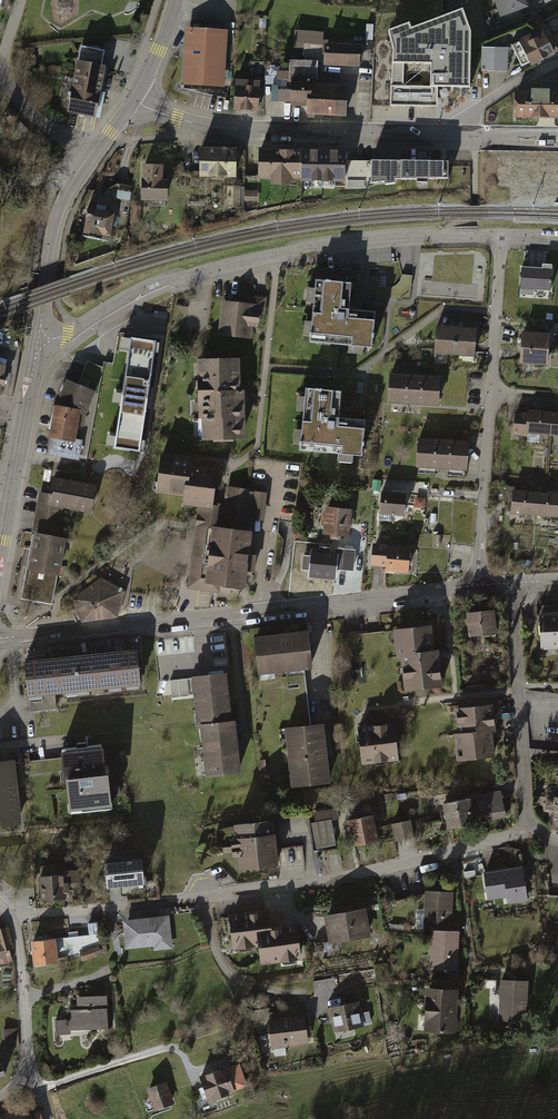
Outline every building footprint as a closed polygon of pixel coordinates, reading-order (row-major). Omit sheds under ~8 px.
[(501,16),(521,10),(522,12),(530,9),(527,0),(496,0),(501,16)] [(393,70),(391,105),(433,106),(433,87),(470,87),(471,32),(463,10),(399,33),(405,46),(394,49),(394,65),(432,66),(431,87),(404,86),(404,70),(393,70)] [(186,28),(183,86),(225,88),(229,30),(186,28)] [(544,28),(521,40),(534,66),(557,55),(544,28)] [(305,59),(318,59),(318,57),(318,55),(320,52),(323,51),(323,43),(323,32),(296,30),(295,41),(305,42),(305,59)] [(361,44),(326,43),(325,63),(360,64),(361,44)] [(83,46),(69,114),(98,120),(109,68),(105,67),(108,51),(83,46)] [(510,48),(483,47),(482,71),(509,72),(510,48)] [(288,85),(292,85),(292,76),(311,76),(313,76),(313,66),(318,66),(318,59),(305,59),(290,59),(290,71),(279,71),(279,78),(288,78),(288,85)] [(263,62),(251,62),(251,73),(263,73),(263,62)] [(311,82),(311,76),(292,76),(292,85),(292,104),(308,104),(308,112),(346,113),(347,85),(311,82)] [(263,80),(236,80),(235,110),(262,111),(263,80)] [(517,118),(557,118),(557,82),(544,82),(544,89),(536,89),(536,91),(517,92),(517,118)] [(291,104),(291,94),(280,94),(280,103),(291,104)] [(202,147),(202,177),(240,177),(240,147),(202,147)] [(304,179),(304,149),(261,148),(260,178),(271,179),(271,184),(295,184),(295,179),(304,179)] [(304,179),(304,182),(349,182),(350,150),(304,149),(304,179)] [(372,161),(372,185),(389,181),(388,185),(400,182),(400,179),(421,179),(420,183),(432,183),(432,179),(451,180),(451,162),(372,161)] [(146,164),(144,201),(171,202),(172,180),(166,180),(167,165),(146,164)] [(245,187),(225,187),(225,208),(230,208),(230,214),(242,214),(242,208),(245,208),(245,201),(245,191),(245,187)] [(132,193),(120,191),(119,199),(131,200),(132,193)] [(258,191),(245,191),(245,201),(258,201),(258,191)] [(88,210),(83,237),(109,241),(114,215),(88,210)] [(551,266),(522,264),(521,286),(550,287),(551,266)] [(357,283),(315,280),(314,287),(308,287),(307,304),(313,304),(312,321),(305,320),(304,337),(311,337),(310,342),(349,345),(348,352),(366,354),(366,346),(373,346),(376,309),(355,307),(357,283)] [(220,336),(253,338),(254,327),(261,327),(261,313),(267,314),(268,297),(245,295),(244,302),(223,300),(220,336)] [(436,354),(457,355),(458,326),(438,325),(436,354)] [(457,355),(477,356),(479,327),(458,326),(457,355)] [(524,332),(521,364),(549,367),(553,335),(524,332)] [(155,340),(131,336),(114,447),(138,451),(155,340)] [(243,358),(201,360),(203,420),(199,420),(200,442),(249,440),(247,388),(244,388),(243,358)] [(5,395),(9,365),(0,363),(0,395),(5,395)] [(391,372),(389,402),(440,406),(442,376),(391,372)] [(54,432),(53,438),(51,450),(80,455),(82,442),(77,441),(79,427),(85,429),(87,416),(97,392),(68,381),(59,405),(58,410),(53,409),(49,431),(54,432)] [(343,390),(306,387),(305,397),(299,396),(298,413),(304,413),(303,430),(295,429),(294,445),(301,446),(301,450),(339,454),(339,461),(353,462),(354,455),(363,456),(366,418),(341,416),(343,390)] [(529,434),(530,412),(517,411),(515,436),(529,436),(529,434)] [(529,434),(551,435),(552,413),(530,412),(529,434)] [(418,439),(416,468),(420,469),(420,473),(437,474),(438,470),(449,471),(449,475),(465,476),(465,472),(467,472),(469,443),(418,439)] [(190,457),(161,453),(157,491),(184,494),(183,503),(198,505),(211,506),(211,502),(216,469),(189,466),(190,457)] [(101,486),(56,477),(52,494),(41,492),(33,530),(35,531),(59,535),(64,508),(95,514),(101,486)] [(382,481),(374,481),(373,488),(381,489),(382,481)] [(267,492),(227,488),(226,504),(224,518),(211,516),(210,525),(204,525),(197,582),(219,585),(243,586),(245,570),(253,571),(255,555),(248,554),(252,519),(264,521),(267,492)] [(513,513),(537,515),(539,492),(514,490),(513,513)] [(557,517),(557,493),(539,492),(537,515),(557,517)] [(382,493),(381,513),(407,515),(408,495),(382,493)] [(219,591),(219,585),(197,582),(204,525),(210,525),(211,516),(224,518),(226,504),(220,503),(211,502),(211,506),(198,505),(196,522),(188,587),(219,591)] [(352,510),(326,507),(324,533),(349,535),(352,510)] [(35,531),(22,599),(52,605),(58,575),(61,575),(69,537),(59,535),(35,531)] [(374,544),(372,564),(387,565),(387,570),(409,572),(410,559),(412,557),(412,553),(410,551),(411,547),(374,544)] [(312,550),(310,576),(335,578),(335,569),(352,570),(354,550),(336,548),(336,552),(312,550)] [(127,593),(127,590),(101,578),(72,599),(83,622),(120,617),(123,618),(131,594),(127,593)] [(468,613),(470,636),(497,633),(495,610),(468,613)] [(539,611),(540,648),(557,648),(557,630),(557,611),(539,611)] [(432,626),(395,630),(398,656),(403,655),(407,690),(442,686),(439,651),(435,652),(432,626)] [(256,638),(260,674),(279,672),(304,669),(311,668),(307,632),(256,638)] [(185,678),(181,645),(165,647),(169,680),(185,678)] [(138,649),(76,656),(79,690),(142,682),(138,649)] [(79,690),(76,656),(26,662),(30,695),(55,692),(79,690)] [(311,726),(304,669),(279,672),(286,729),(311,726)] [(226,673),(192,677),(198,726),(201,726),(232,722),(226,673)] [(58,709),(55,692),(30,695),(32,711),(58,709)] [(493,705),(457,709),(460,734),(456,735),(459,760),(495,756),(492,732),(496,731),(493,705)] [(235,722),(232,722),(201,726),(206,776),(241,772),(235,722)] [(360,727),(364,764),(399,760),(394,723),(360,727)] [(311,726),(286,729),(293,787),(331,782),(324,725),(311,726)] [(77,747),(62,748),(64,770),(68,770),(69,779),(68,779),(70,804),(79,803),(80,811),(103,809),(103,802),(110,801),(106,775),(101,775),(100,766),(103,766),(101,744),(86,746),(85,742),(77,743),(77,747)] [(0,764),(0,822),(18,820),(12,763),(0,764)] [(502,793),(472,799),(476,821),(493,818),(493,814),(505,811),(502,793)] [(472,799),(443,804),(448,829),(477,824),(476,821),(472,799)] [(317,823),(312,824),(317,849),(336,845),(330,810),(315,812),(317,823)] [(374,816),(349,821),(354,846),(379,841),(374,816)] [(273,821),(235,826),(240,869),(278,865),(273,821)] [(411,821),(393,825),(396,841),(415,837),(411,821)] [(303,846),(279,849),(281,864),(305,861),(303,846)] [(143,860),(107,863),(109,887),(146,883),(143,860)] [(514,868),(485,873),(488,893),(507,890),(509,902),(527,899),(524,875),(515,876),(514,868)] [(65,875),(40,877),(42,900),(66,898),(66,891),(70,891),(69,883),(80,882),(79,870),(64,872),(65,875)] [(417,909),(416,930),(432,931),(451,932),(453,894),(427,892),(426,910),(417,909)] [(325,916),(330,942),(370,935),(366,909),(325,916)] [(269,910),(230,916),(234,949),(260,945),(263,964),(300,959),(296,926),(271,929),(269,910)] [(173,945),(170,917),(124,921),(126,949),(173,945)] [(91,935),(33,941),(35,963),(59,961),(59,958),(80,952),(100,943),(98,922),(89,923),(91,935)] [(8,927),(0,929),(0,963),(12,960),(10,948),(13,948),(8,927)] [(459,932),(451,932),(432,931),(430,968),(457,969),(459,932)] [(93,948),(81,952),(84,960),(96,956),(93,948)] [(528,982),(502,981),(500,1021),(527,1022),(528,982)] [(429,989),(425,1030),(456,1033),(459,991),(429,989)] [(107,997),(79,999),(80,1010),(69,1011),(70,1019),(55,1020),(56,1035),(72,1034),(71,1029),(109,1027),(107,997)] [(360,1001),(329,1008),(335,1033),(365,1026),(360,1001)] [(306,1014),(268,1019),(272,1048),(309,1044),(306,1014)] [(18,1028),(3,1029),(4,1048),(19,1047),(18,1028)] [(240,1063),(200,1077),(210,1102),(249,1088),(240,1063)] [(167,1081),(147,1088),(155,1108),(174,1101),(167,1081)]
